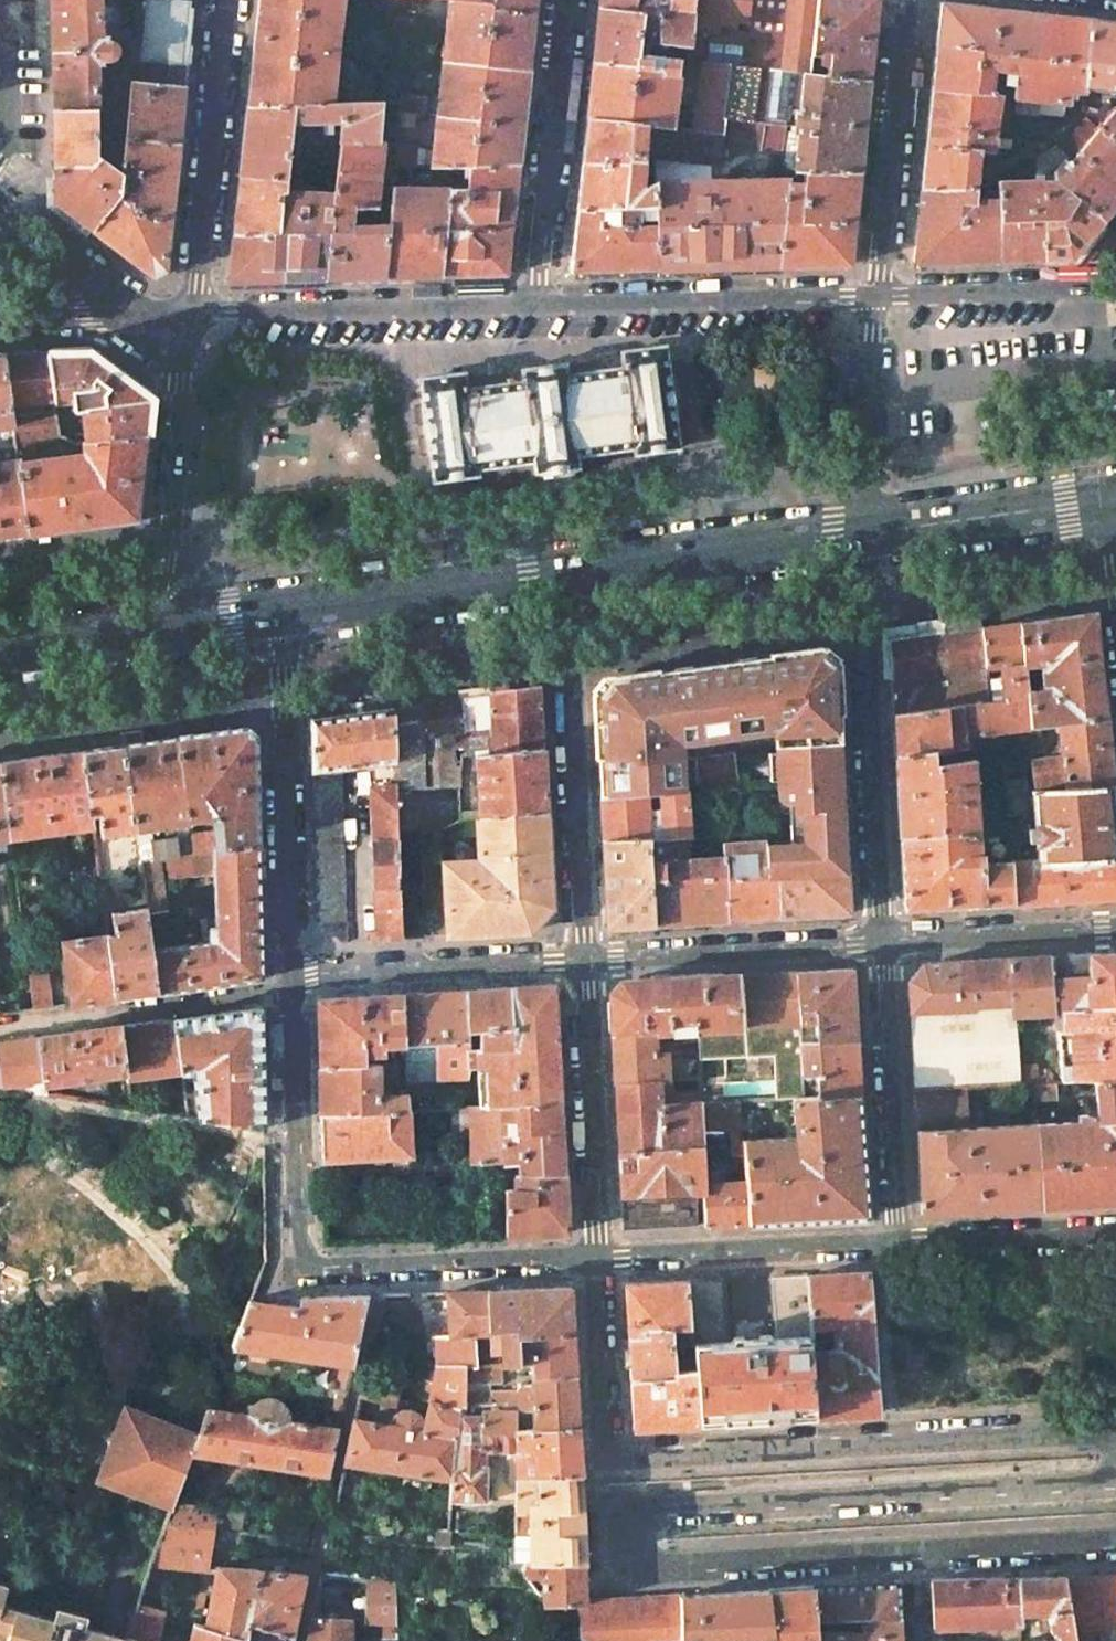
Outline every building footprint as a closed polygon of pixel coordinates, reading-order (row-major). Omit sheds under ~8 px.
[(52,54),(53,112),(97,111),(97,57),(110,57),(113,56),(115,54),(116,51),(115,47),(113,46),(110,45),(97,44),(97,0),(51,0),(52,54)] [(97,44),(110,45),(113,46),(115,47),(116,51),(117,43),(119,4),(119,0),(97,0),(97,44)] [(114,89),(127,89),(146,89),(147,68),(168,69),(167,89),(184,89),(188,51),(191,20),(193,0),(119,0),(119,4),(137,5),(135,43),(117,43),(116,51),(114,89)] [(247,106),(295,104),(332,103),(341,0),(258,0),(253,46),(247,106)] [(374,13),(412,16),(412,0),(375,0),(374,13)] [(528,71),(531,42),(535,0),(493,0),(492,5),(448,1),(442,64),(528,71)] [(651,0),(599,0),(598,8),(649,13),(651,0)] [(693,0),(651,0),(649,13),(658,46),(657,59),(680,61),(686,62),(693,0)] [(751,0),(693,0),(686,62),(702,63),(743,68),(747,31),(714,28),(715,17),(748,20),(751,0)] [(818,0),(751,0),(748,20),(747,31),(743,68),(802,74),(810,75),(813,50),(818,0)] [(867,80),(870,50),(875,0),(818,0),(813,50),(828,51),(825,76),(867,80)] [(1031,58),(1036,13),(939,3),(935,47),(1016,56),(1031,58)] [(649,13),(598,8),(595,38),(593,52),(638,57),(639,44),(658,46),(649,13)] [(1082,89),(1087,19),(1058,16),(1036,13),(1031,58),(1016,56),(1014,78),(1012,98),(1068,104),(1068,98),(1081,99),(1082,89)] [(1087,19),(1082,89),(1115,93),(1115,22),(1087,19)] [(1016,56),(935,47),(934,54),(930,89),(988,95),(990,75),(1014,78),(1016,56)] [(97,57),(97,111),(113,111),(114,89),(116,51),(115,54),(113,56),(110,57),(97,57)] [(638,57),(593,52),(591,70),(586,120),(662,127),(672,128),(680,61),(657,59),(638,57)] [(738,122),(743,68),(702,63),(694,130),(723,133),(724,121),(738,122)] [(468,166),(518,163),(522,120),(528,71),(442,64),(433,168),(468,166)] [(799,107),(802,74),(743,68),(738,122),(786,125),(788,105),(799,107)] [(802,172),(858,172),(861,136),(867,80),(825,76),(810,75),(802,74),(799,107),(797,130),(786,129),(782,163),(786,172),(802,172)] [(111,144),(124,144),(127,89),(114,89),(113,111),(111,144)] [(124,144),(178,144),(181,115),(184,89),(167,89),(146,89),(127,89),(124,144)] [(988,95),(930,89),(926,132),(920,190),(968,188),(973,188),(977,151),(989,153),(995,115),(1009,117),(1012,98),(988,95)] [(332,103),(295,104),(293,123),(320,123),(342,122),(340,143),(378,143),(384,102),(332,103)] [(422,104),(398,102),(397,114),(421,116),(422,104)] [(243,140),(239,174),(286,176),(289,151),(293,123),(295,104),(247,106),(243,140)] [(1115,144),(1115,108),(1114,109),(1097,128),(1115,144)] [(97,111),(53,112),(54,173),(54,203),(91,230),(122,178),(110,169),(97,159),(97,111)] [(113,111),(97,111),(97,159),(110,169),(111,159),(111,144),(113,111)] [(1077,152),(1097,128),(1080,114),(1049,132),(1077,152)] [(662,127),(586,120),(583,146),(582,157),(643,155),(658,156),(662,127)] [(738,122),(724,121),(723,133),(721,145),(766,150),(764,161),(782,163),(786,129),(786,125),(738,122)] [(289,151),(286,176),(303,177),(313,177),(314,166),(338,167),(340,143),(342,122),(320,123),(316,155),(289,151)] [(672,128),(662,127),(658,156),(712,161),(720,155),(721,145),(723,133),(694,130),(672,128)] [(1102,220),(1110,211),(1115,203),(1115,144),(1097,128),(1077,152),(1072,158),(1054,180),(1102,220)] [(335,193),(334,208),(356,207),(376,207),(382,143),(378,143),(340,143),(338,167),(335,193)] [(91,230),(152,275),(165,271),(171,205),(178,144),(124,144),(123,160),(122,178),(91,230)] [(123,160),(124,144),(111,144),(111,159),(123,160)] [(418,147),(394,145),(392,170),(417,169),(418,147)] [(1036,180),(1054,180),(1072,158),(1059,147),(1035,160),(1036,180)] [(643,155),(582,157),(580,173),(576,208),(639,203),(655,201),(654,181),(655,171),(642,170),(643,155)] [(712,161),(658,156),(655,171),(654,181),(712,180),(712,161)] [(449,188),(441,276),(447,276),(506,275),(518,163),(468,166),(466,188),(449,188)] [(785,185),(778,267),(794,266),(848,265),(858,172),(802,172),(801,186),(785,185)] [(233,231),(228,282),(238,281),(327,279),(334,208),(335,193),(302,192),(285,191),(286,176),(239,174),(233,231)] [(286,176),(285,191),(302,192),(303,177),(286,176)] [(721,180),(716,268),(752,267),(778,267),(785,185),(786,179),(721,180)] [(656,219),(658,270),(697,269),(716,268),(721,180),(712,180),(654,181),(655,201),(656,219)] [(997,199),(999,261),(1031,260),(1042,259),(1036,180),(996,180),(997,199)] [(1036,180),(1042,259),(1069,259),(1102,220),(1054,180),(1036,180)] [(387,225),(383,278),(433,276),(441,276),(449,188),(391,188),(387,225)] [(918,205),(912,261),(914,263),(956,262),(999,261),(997,199),(969,201),(968,188),(920,190),(918,205)] [(575,222),(569,272),(630,270),(658,270),(656,219),(641,220),(639,203),(576,208),(575,222)] [(334,208),(327,279),(334,279),(383,278),(387,225),(354,226),(356,207),(334,208)] [(465,372),(419,378),(433,482),(478,476),(477,469),(533,462),(534,474),(579,468),(577,456),(633,448),(634,455),(679,448),(665,345),(622,351),(622,357),(465,378),(465,372)] [(88,352),(47,353),(53,401),(54,402),(70,399),(72,411),(82,410),(86,442),(147,433),(151,399),(119,375),(88,352)] [(21,354),(4,354),(11,406),(41,402),(53,401),(47,353),(21,354)] [(14,426),(13,417),(11,406),(4,354),(0,355),(0,427),(14,426)] [(41,402),(11,406),(13,417),(43,414),(41,402)] [(43,414),(13,417),(14,426),(15,434),(16,441),(58,436),(55,412),(43,414)] [(14,426),(0,427),(0,436),(15,434),(14,426)] [(138,520),(147,433),(86,442),(83,443),(84,453),(19,462),(28,535),(91,527),(138,520)] [(18,461),(16,441),(15,434),(0,436),(0,463),(18,461)] [(28,535),(19,462),(18,461),(0,463),(0,539),(28,535)] [(1059,617),(1019,621),(1023,663),(1037,662),(1039,688),(1026,690),(1027,698),(1029,726),(1059,723),(1104,717),(1094,612),(1059,617)] [(989,626),(982,626),(986,668),(1001,667),(1001,677),(987,678),(989,702),(1027,698),(1026,690),(1023,663),(1019,621),(989,626)] [(892,715),(989,702),(987,678),(986,668),(982,626),(918,635),(888,639),(892,715)] [(838,711),(836,671),(822,660),(812,651),(723,663),(726,708),(728,728),(776,718),(780,740),(773,739),(776,787),(842,783),(841,770),(838,711)] [(596,705),(598,749),(598,759),(600,797),(660,793),(679,792),(672,739),(728,728),(726,708),(723,663),(690,668),(615,679),(605,692),(596,705)] [(517,692),(492,695),(493,727),(493,735),(494,754),(542,748),(539,689),(517,692)] [(442,702),(420,705),(423,738),(453,733),(464,731),(493,727),(492,695),(471,698),(442,702)] [(934,753),(972,748),(971,734),(1029,726),(1027,698),(989,702),(892,715),(895,756),(934,753)] [(407,706),(395,708),(396,742),(423,738),(420,705),(407,706)] [(356,713),(311,719),(312,772),(340,768),(368,765),(397,761),(396,742),(395,708),(356,713)] [(1104,717),(1059,723),(1063,755),(1030,760),(1033,786),(1066,783),(1067,790),(1112,787),(1104,717)] [(493,727),(464,731),(465,736),(477,734),(477,737),(493,735),(493,727)] [(192,735),(178,737),(190,819),(213,816),(215,832),(217,850),(258,845),(255,739),(254,735),(252,733),(251,731),(248,729),(242,728),(192,735)] [(423,738),(396,742),(397,761),(398,787),(398,791),(459,787),(460,779),(460,770),(461,756),(454,757),(453,733),(423,738)] [(153,740),(123,744),(135,832),(191,824),(190,819),(178,737),(153,740)] [(91,749),(82,750),(91,814),(98,813),(101,837),(135,832),(123,744),(91,749)] [(494,754),(475,755),(480,817),(546,813),(542,748),(494,754)] [(0,761),(0,764),(10,838),(92,827),(91,814),(82,750),(40,756),(0,761)] [(934,753),(895,756),(900,838),(979,834),(975,759),(936,764),(934,753)] [(397,761),(368,765),(370,788),(398,787),(397,761)] [(10,838),(0,764),(0,839),(10,838)] [(340,768),(312,772),(317,920),(341,942),(346,941),(340,768)] [(1005,779),(1007,816),(1034,814),(1034,827),(1026,827),(1027,835),(1035,835),(1037,862),(1115,857),(1115,831),(1112,787),(1067,790),(1032,793),(1032,790),(1028,790),(1027,778),(1005,779)] [(801,874),(811,874),(847,872),(846,849),(845,833),(842,783),(776,787),(777,809),(788,817),(790,846),(764,847),(766,872),(766,876),(777,876),(801,874)] [(398,787),(370,788),(377,939),(403,938),(398,791),(398,787)] [(660,793),(600,797),(603,841),(649,839),(685,837),(689,837),(686,792),(679,792),(660,793)] [(551,908),(546,813),(480,817),(479,817),(481,863),(446,865),(449,935),(528,930),(551,908)] [(215,832),(192,835),(195,853),(213,851),(217,850),(215,832)] [(979,834),(900,838),(904,910),(1013,904),(1010,863),(981,865),(979,834)] [(153,842),(136,844),(139,861),(195,853),(192,835),(153,840),(153,842)] [(685,837),(649,839),(653,925),(708,921),(727,920),(724,875),(687,877),(685,837)] [(649,839),(603,841),(607,927),(653,925),(649,839)] [(764,839),(722,842),(724,875),(766,872),(764,847),(764,839)] [(217,850),(213,851),(214,870),(215,940),(151,950),(157,993),(261,979),(258,845),(217,850)] [(195,853),(139,861),(145,908),(146,913),(166,910),(162,880),(210,872),(214,870),(213,851),(195,853)] [(1010,863),(1013,904),(1115,898),(1115,857),(1037,862),(1010,863)] [(727,920),(779,917),(849,913),(847,872),(811,874),(801,874),(777,876),(766,876),(766,872),(724,875),(727,920)] [(115,934),(107,935),(116,999),(157,993),(151,950),(146,913),(145,908),(112,913),(115,934)] [(107,935),(62,941),(71,1005),(116,999),(107,935)] [(42,940),(25,942),(34,1010),(52,1007),(42,940)] [(1050,957),(1055,1012),(1061,1081),(1094,1079),(1115,1078),(1115,953),(1050,957)] [(1050,957),(1008,959),(1012,1005),(1013,1014),(1055,1012),(1050,957)] [(1008,959),(931,963),(909,988),(910,1011),(1012,1005),(1008,959)] [(852,968),(795,971),(798,1023),(799,1042),(856,1039),(854,1002),(852,968)] [(740,975),(744,1027),(776,1025),(798,1023),(795,971),(740,975)] [(740,975),(633,980),(611,1005),(611,1017),(612,1033),(653,1031),(653,1033),(696,1029),(744,1027),(740,975)] [(501,1105),(561,1101),(555,985),(465,990),(468,1069),(477,1068),(479,1106),(501,1105)] [(406,1080),(467,1077),(468,1069),(465,990),(404,994),(406,1080)] [(404,994),(318,999),(320,1067),(366,1065),(365,1054),(384,1054),(384,1064),(398,1063),(399,1080),(406,1080),(404,994)] [(1012,1005),(910,1011),(914,1090),(965,1087),(1019,1083),(1018,1066),(1013,1014),(1012,1005)] [(260,1007),(176,1018),(183,1073),(194,1072),(199,1116),(264,1127),(262,1009),(260,1007)] [(176,1018),(122,1025),(128,1072),(129,1080),(183,1073),(176,1018)] [(776,1025),(777,1053),(779,1099),(792,1099),(802,1098),(801,1075),(799,1042),(798,1023),(776,1025)] [(122,1025),(38,1037),(44,1083),(128,1072),(122,1025)] [(744,1027),(696,1029),(698,1057),(777,1053),(776,1025),(744,1027)] [(653,1031),(612,1033),(615,1084),(661,1081),(668,1081),(667,1056),(673,1056),(672,1042),(654,1043),(653,1033),(653,1031)] [(0,1042),(0,1069),(2,1085),(45,1092),(44,1083),(38,1037),(0,1042)] [(856,1039),(799,1042),(801,1075),(816,1075),(818,1098),(859,1095),(856,1039)] [(321,1115),(407,1110),(406,1080),(399,1080),(398,1063),(384,1064),(366,1065),(320,1067),(321,1115)] [(1036,1064),(1018,1066),(1019,1083),(1031,1083),(1037,1082),(1036,1064)] [(1094,1079),(1098,1120),(1033,1124),(1039,1207),(1115,1203),(1115,1078),(1094,1079)] [(661,1081),(615,1084),(617,1132),(618,1151),(701,1146),(700,1132),(699,1104),(699,1101),(662,1103),(661,1081)] [(1037,1082),(1031,1083),(1032,1100),(1055,1098),(1054,1081),(1037,1082)] [(916,1130),(967,1127),(965,1087),(914,1090),(916,1130)] [(802,1098),(792,1099),(796,1137),(743,1140),(744,1155),(745,1181),(746,1223),(866,1217),(859,1095),(818,1098),(802,1098)] [(561,1101),(501,1105),(505,1160),(505,1162),(519,1162),(519,1174),(565,1174),(561,1101)] [(740,1102),(699,1104),(700,1132),(730,1131),(732,1155),(744,1155),(743,1140),(741,1140),(741,1129),(740,1119),(740,1102)] [(479,1106),(469,1107),(473,1162),(505,1160),(501,1105),(479,1106)] [(407,1110),(321,1115),(322,1160),(409,1155),(407,1110)] [(751,1119),(740,1119),(741,1129),(751,1129),(751,1119)] [(967,1127),(916,1130),(919,1175),(921,1214),(1039,1207),(1033,1124),(967,1127)] [(701,1146),(618,1151),(620,1195),(703,1190),(702,1167),(701,1146)] [(723,1166),(702,1167),(703,1190),(704,1226),(746,1223),(745,1181),(724,1182),(723,1166)] [(519,1174),(515,1174),(516,1188),(506,1189),(507,1236),(568,1233),(565,1174),(519,1174)] [(695,1197),(621,1201),(622,1230),(697,1226),(695,1197)] [(807,1275),(810,1329),(836,1326),(873,1324),(871,1306),(869,1272),(807,1275)] [(807,1275),(771,1277),(775,1338),(810,1336),(810,1329),(807,1275)] [(722,1279),(687,1281),(691,1326),(692,1343),(726,1341),(722,1279)] [(626,1299),(627,1323),(645,1319),(646,1328),(652,1327),(668,1324),(669,1329),(691,1326),(687,1281),(625,1284),(626,1299)] [(571,1287),(487,1290),(489,1329),(498,1328),(502,1363),(519,1362),(518,1336),(573,1333),(571,1287)] [(487,1290),(447,1292),(449,1336),(474,1335),(489,1334),(489,1329),(487,1290)] [(299,1307),(251,1300),(232,1345),(353,1364),(368,1295),(301,1297),(299,1307)] [(873,1324),(836,1326),(837,1335),(873,1332),(873,1324)] [(653,1332),(628,1336),(630,1380),(676,1372),(674,1346),(692,1345),(692,1343),(691,1326),(669,1329),(653,1332)] [(814,1417),(879,1413),(873,1332),(837,1335),(837,1348),(811,1350),(814,1417)] [(573,1333),(518,1336),(519,1362),(530,1362),(531,1376),(575,1373),(573,1333)] [(449,1336),(436,1337),(437,1365),(465,1367),(475,1366),(474,1335),(449,1336)] [(726,1341),(692,1343),(692,1345),(694,1369),(698,1424),(814,1417),(811,1350),(810,1336),(775,1338),(726,1341)] [(475,1366),(465,1367),(465,1404),(517,1402),(518,1392),(490,1391),(490,1383),(501,1383),(501,1364),(475,1366)] [(465,1367),(437,1365),(429,1401),(456,1410),(465,1404),(465,1367)] [(630,1380),(633,1428),(698,1424),(694,1369),(676,1372),(630,1380)] [(517,1430),(577,1426),(575,1373),(531,1376),(518,1376),(518,1392),(517,1402),(517,1430)] [(395,1389),(363,1377),(359,1396),(390,1405),(395,1389)] [(191,1451),(328,1474),(339,1429),(287,1421),(286,1412),(282,1404),(275,1400),(270,1399),(264,1399),(258,1401),(254,1404),(251,1409),(249,1415),(208,1409),(197,1436),(191,1451)] [(456,1410),(429,1401),(424,1424),(455,1427),(456,1410)] [(517,1402),(465,1404),(456,1410),(455,1427),(452,1470),(450,1499),(485,1500),(486,1451),(505,1450),(505,1470),(516,1470),(517,1430),(517,1402)] [(197,1436),(125,1407),(98,1477),(171,1504),(191,1451),(197,1436)] [(391,1424),(354,1419),(344,1461),(452,1470),(455,1427),(424,1424),(423,1424),(422,1420),(419,1415),(415,1412),(409,1410),(403,1410),(398,1412),(393,1417),(391,1424)] [(577,1426),(517,1430),(516,1470),(516,1476),(580,1471),(577,1426)] [(580,1471),(516,1476),(516,1510),(528,1511),(528,1518),(515,1518),(515,1534),(529,1535),(529,1561),(585,1561),(582,1502),(580,1471)] [(243,1510),(171,1504),(151,1561),(206,1565),(213,1522),(242,1524),(243,1510)] [(449,1530),(438,1529),(436,1544),(448,1544),(449,1530)] [(529,1561),(515,1561),(525,1574),(543,1574),(544,1602),(581,1601),(587,1601),(585,1561),(529,1561)] [(237,1568),(217,1566),(207,1627),(246,1640),(250,1621),(260,1570),(237,1568)] [(306,1574),(260,1570),(250,1621),(293,1636),(306,1574)] [(1063,1576),(1074,1640),(1075,1640),(1108,1636),(1107,1623),(1115,1622),(1115,1574),(1063,1576)] [(1018,1577),(1018,1613),(1052,1612),(1048,1619),(1050,1633),(1057,1640),(1019,1640),(1074,1640),(1063,1576),(1018,1577)] [(1018,1577),(931,1580),(932,1626),(1019,1623),(1018,1613),(1018,1577)] [(135,1640),(123,1636),(125,1632),(116,1630),(87,1622),(90,1609),(57,1601),(53,1614),(3,1600),(7,1580),(0,1578),(0,1640),(135,1640)] [(815,1618),(861,1617),(900,1615),(899,1582),(813,1587),(815,1618)] [(395,1585),(368,1583),(366,1622),(396,1624),(395,1585)] [(768,1590),(771,1632),(771,1640),(773,1640),(774,1640),(787,1640),(796,1640),(816,1640),(816,1632),(815,1618),(813,1587),(789,1589),(768,1590)] [(768,1590),(680,1595),(681,1637),(771,1632),(768,1590)] [(581,1601),(583,1640),(667,1640),(667,1637),(681,1637),(680,1595),(587,1601),(581,1601)] [(137,1599),(125,1632),(123,1636),(135,1640),(156,1640),(162,1614),(163,1609),(137,1599)] [(816,1632),(816,1640),(901,1640),(900,1615),(861,1617),(861,1630),(816,1632)] [(312,1616),(306,1640),(350,1640),(350,1637),(351,1618),(312,1616)] [(250,1621),(246,1640),(291,1640),(293,1636),(250,1621)] [(190,1640),(246,1640),(207,1627),(194,1623),(190,1640)]
